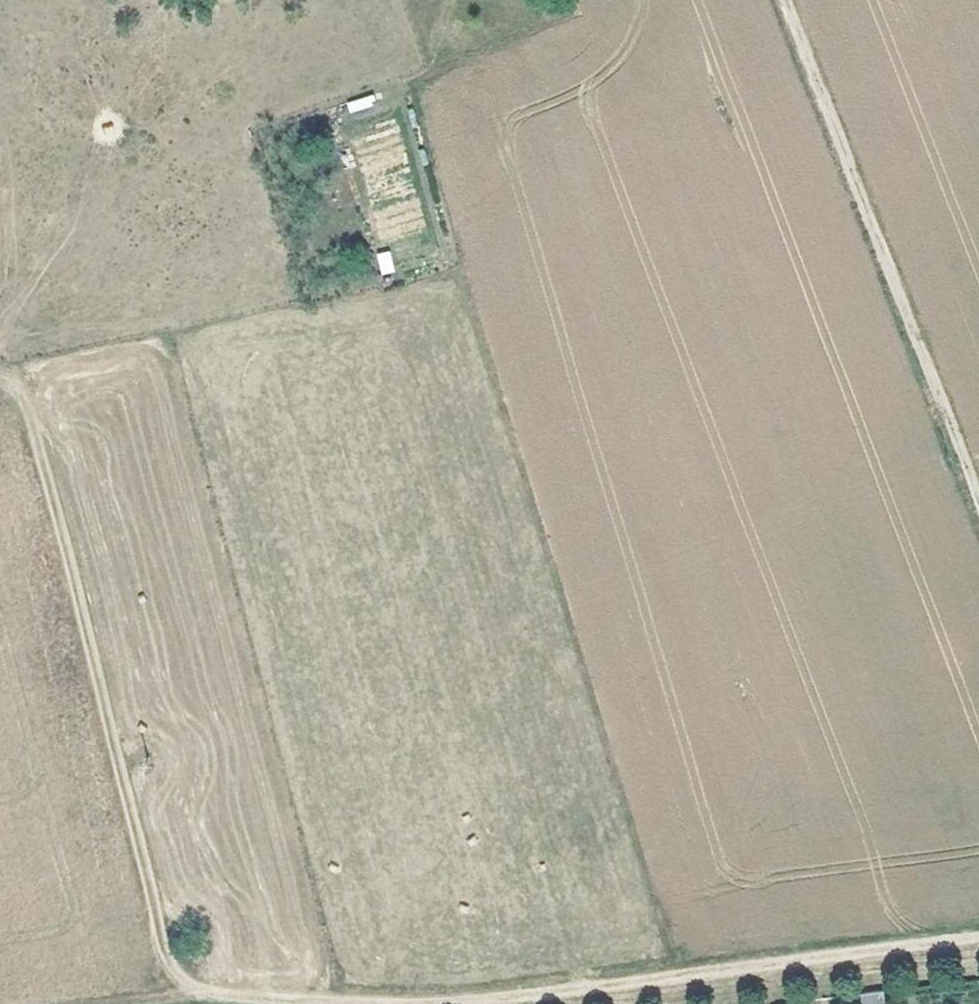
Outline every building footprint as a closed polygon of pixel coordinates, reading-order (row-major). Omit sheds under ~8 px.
[(349,113),(375,106),(372,94),(346,102),(349,113)] [(376,253),(380,276),(393,274),(390,251),(376,253)] [(879,991),(856,994),(858,1003),(867,1003),(868,1003),(881,1003),(879,991)]
